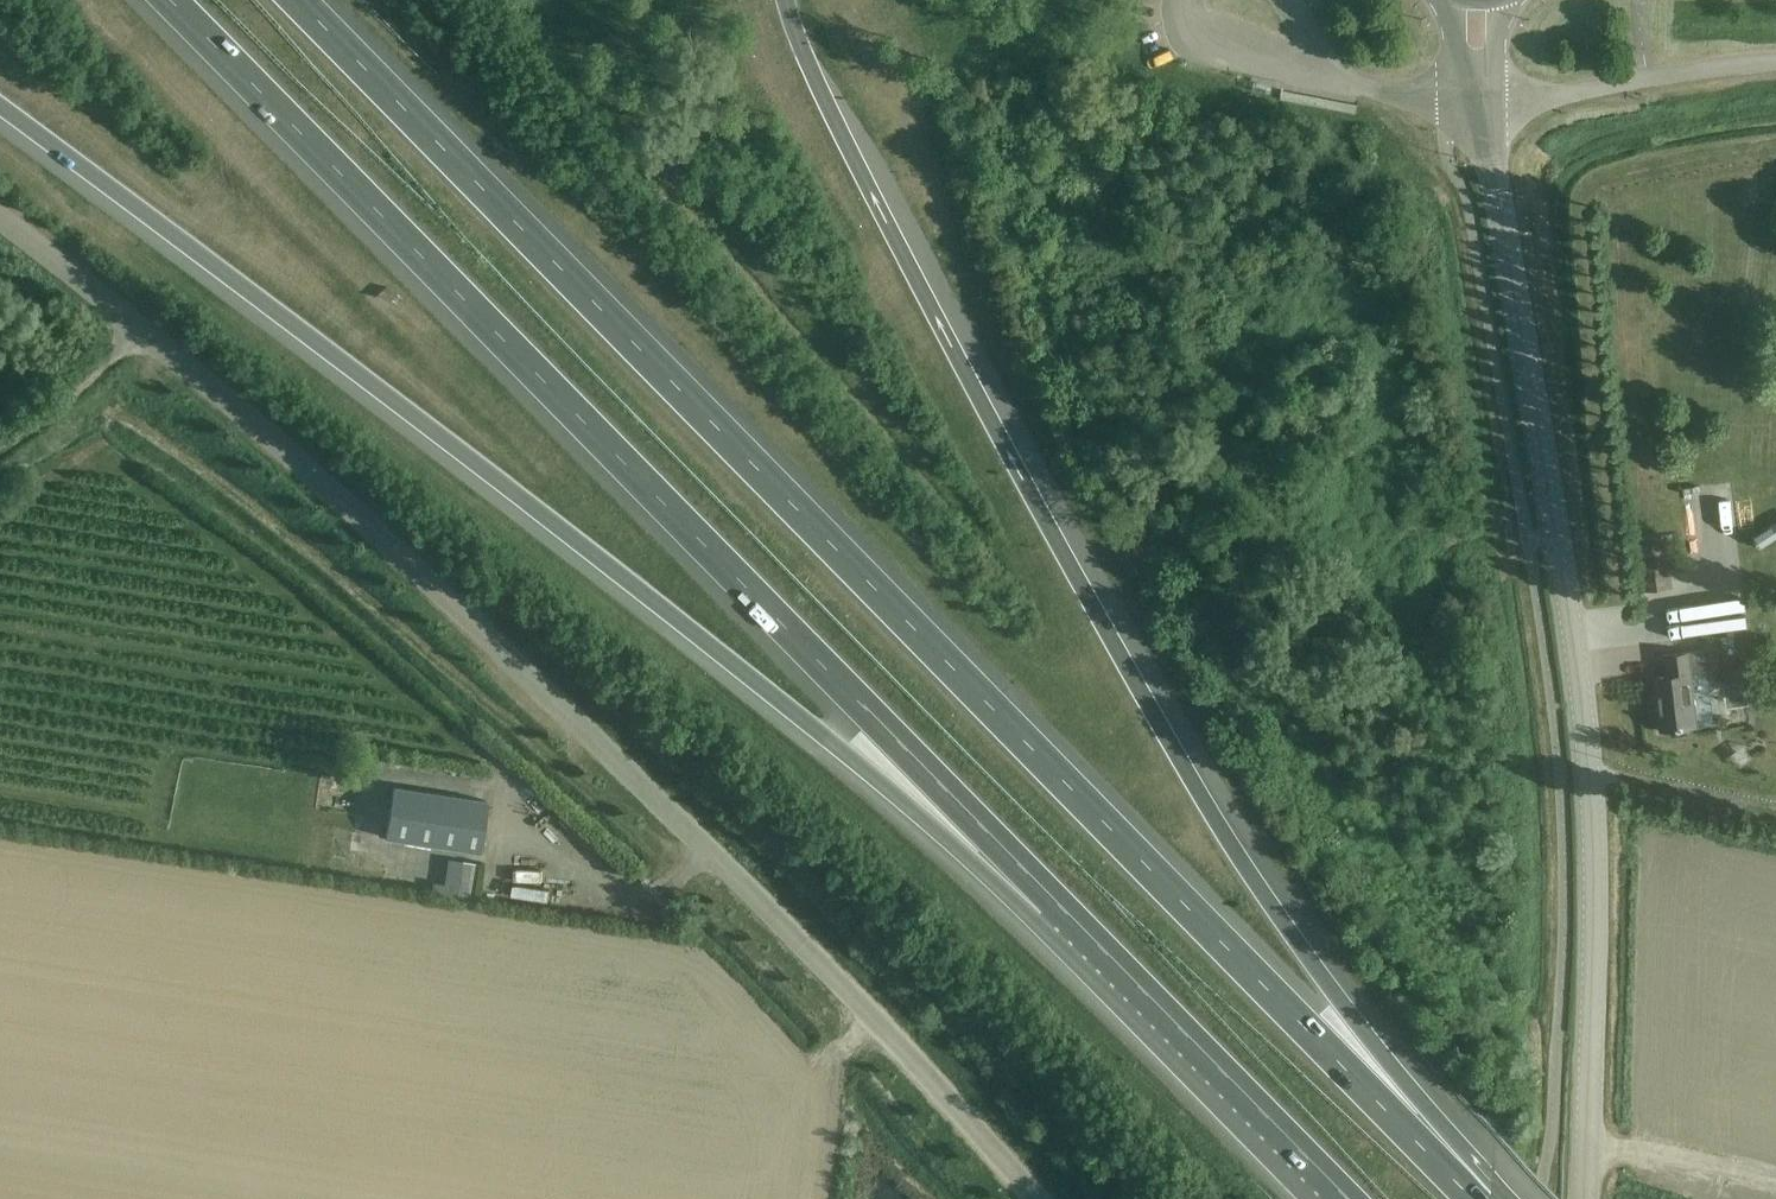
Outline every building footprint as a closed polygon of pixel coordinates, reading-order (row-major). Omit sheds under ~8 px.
[(1668,541),(1638,545),(1644,589),(1673,585),(1668,541)] [(1690,673),(1706,671),(1704,649),(1664,654),(1666,674),(1654,676),(1660,730),(1697,726),(1690,673)] [(368,758),(366,770),(379,773),(381,760),(368,758)] [(343,805),(344,785),(312,783),(310,802),(343,805)] [(393,786),(385,837),(479,851),(487,800),(393,786)] [(460,876),(457,891),(473,893),(475,879),(477,864),(462,861),(460,876)] [(506,892),(534,893),(535,865),(508,863),(506,892)]
